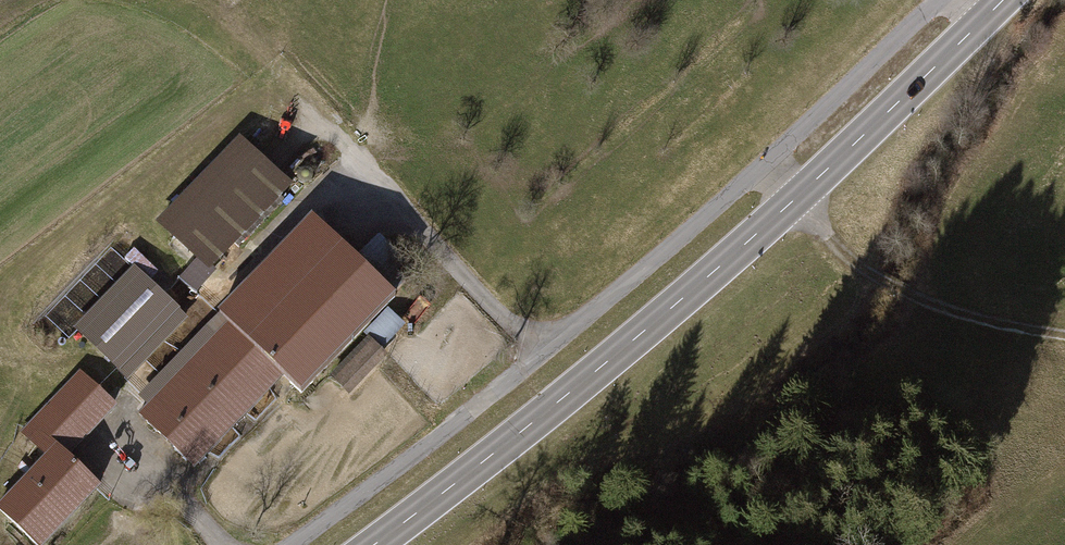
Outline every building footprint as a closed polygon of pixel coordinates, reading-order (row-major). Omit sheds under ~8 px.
[(177,277),(192,291),(212,269),(210,267),(288,184),(235,134),(154,220),(195,258),(177,277)] [(133,410),(188,464),(278,372),(297,390),(358,328),(363,335),(376,347),(400,323),(381,305),(391,294),(386,289),(408,266),(373,232),(351,254),(309,213),(215,309),(223,318),(211,330),(201,321),(132,392),(141,401),(133,410)] [(183,318),(131,269),(73,331),(125,380),(183,318)] [(324,380),(349,401),(388,357),(376,347),(363,335),(324,380)] [(102,493),(69,460),(117,412),(82,377),(53,406),(39,392),(23,408),(37,422),(31,429),(54,452),(0,507),(0,518),(28,544),(50,544),(102,493)]
